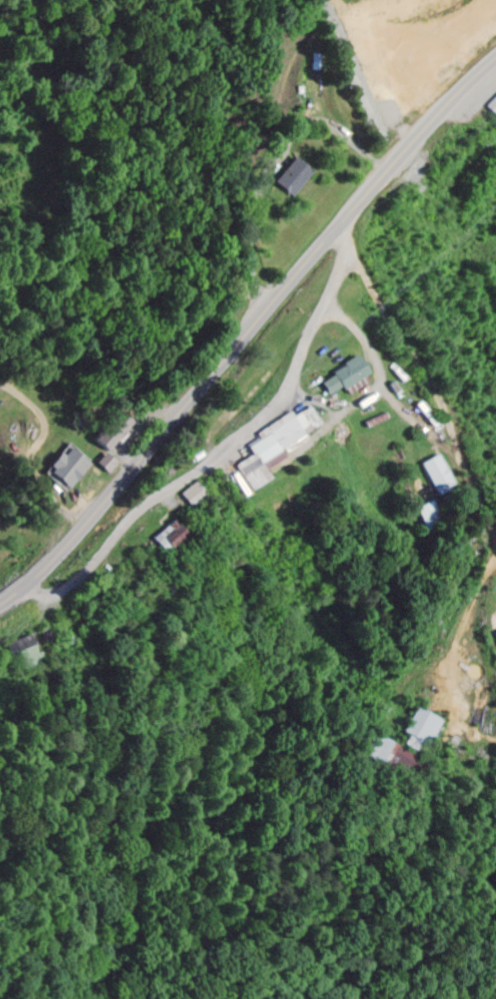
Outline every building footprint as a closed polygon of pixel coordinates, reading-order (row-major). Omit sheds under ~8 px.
[(495,96),(482,110),(495,122),(495,121),(495,96)] [(309,173),(290,160),(271,186),(289,200),(309,173)] [(316,384),(326,398),(338,390),(340,393),(365,378),(354,360),(316,384)] [(67,493),(87,464),(63,447),(42,476),(67,493)] [(105,477),(114,468),(102,456),(93,466),(105,477)] [(419,466),(436,499),(453,489),(436,457),(419,466)] [(201,498),(193,485),(177,496),(185,508),(201,498)] [(148,540),(158,555),(181,538),(171,524),(148,540)] [(40,667),(30,637),(11,644),(21,673),(40,667)] [(400,735),(407,738),(402,747),(416,754),(422,742),(428,745),(439,724),(414,710),(400,735)] [(412,755),(369,738),(361,758),(405,774),(412,755)]
